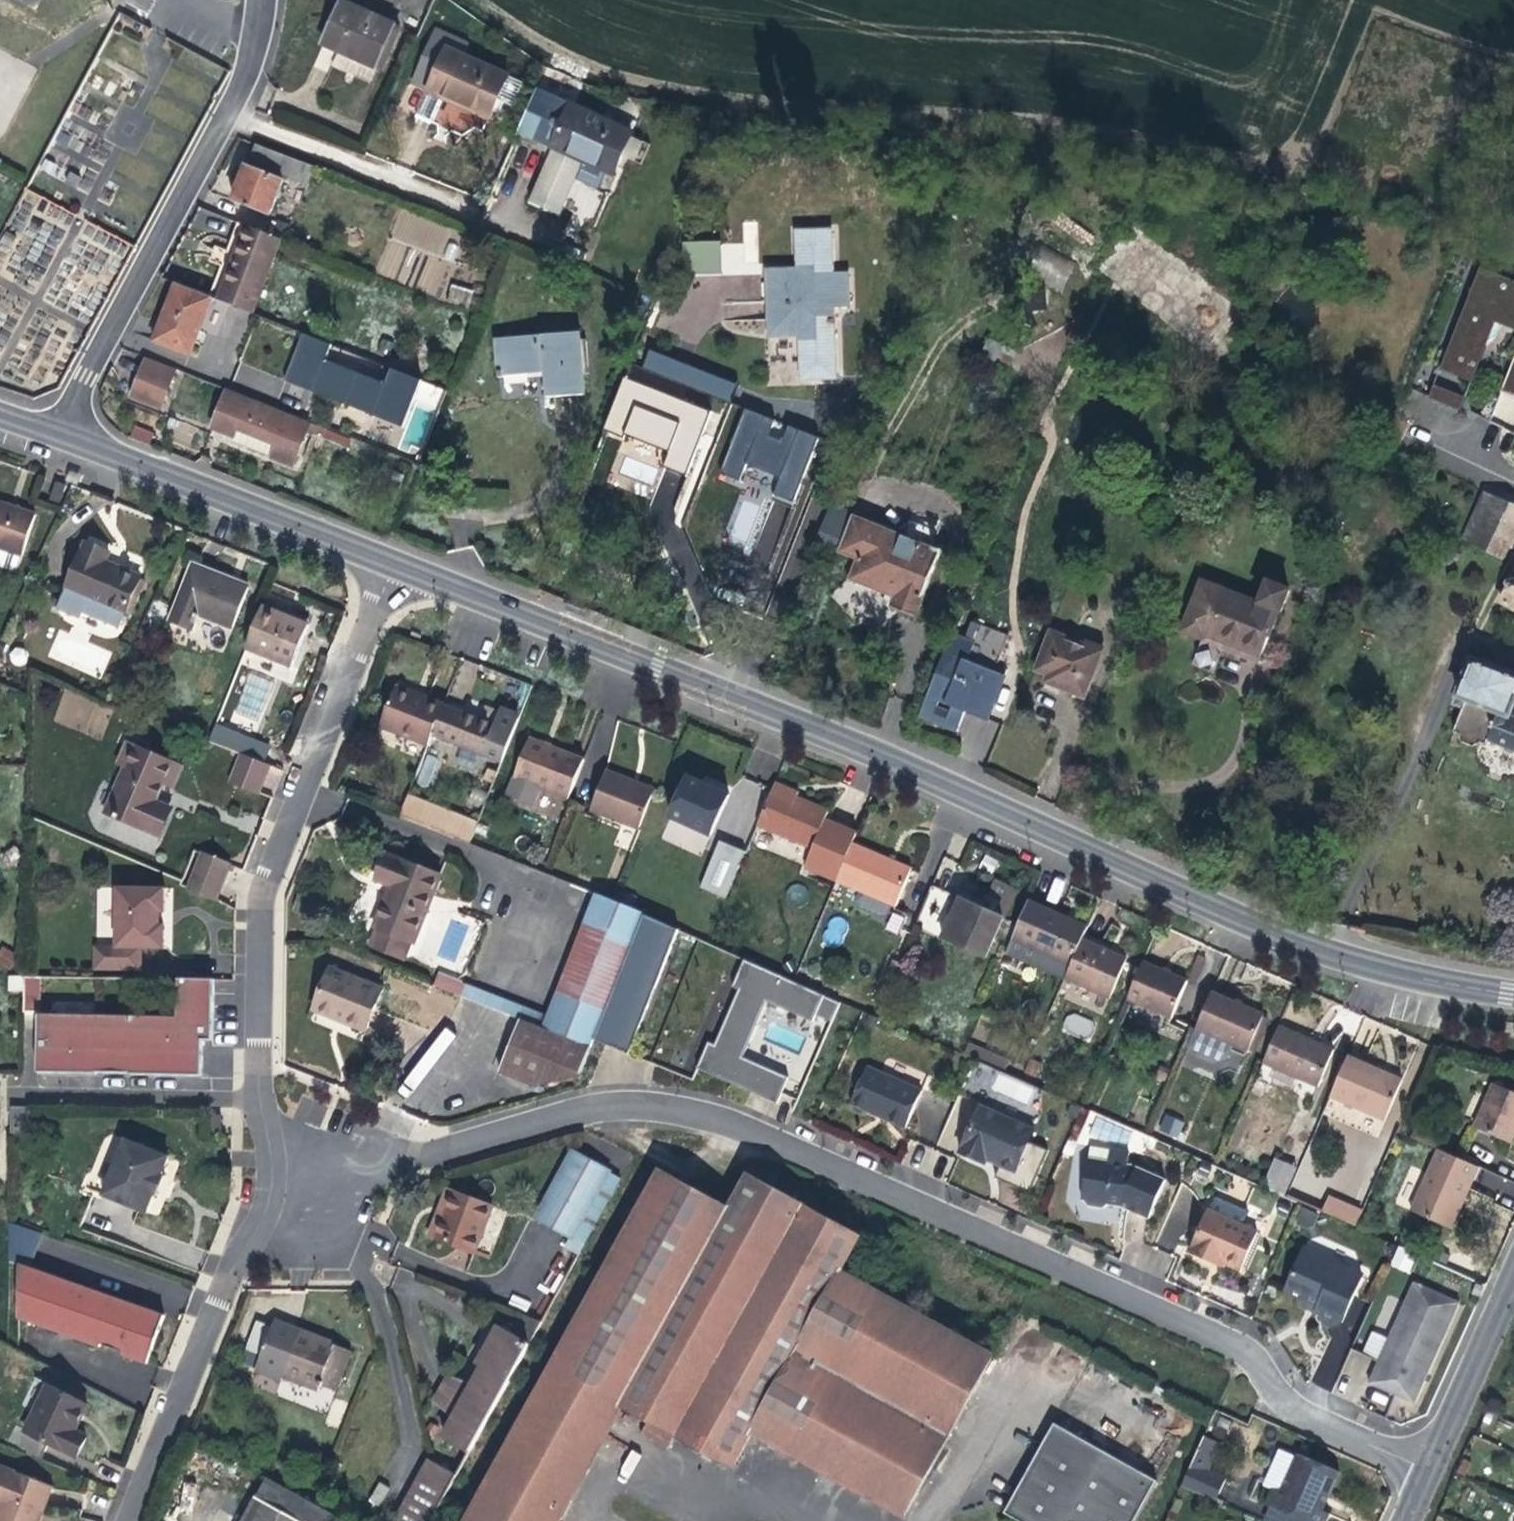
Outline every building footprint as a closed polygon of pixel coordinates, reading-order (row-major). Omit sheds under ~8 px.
[(39,9),(43,0),(17,0),(39,9)] [(376,67),(394,25),(342,1),(324,43),(349,55),(376,67)] [(384,71),(402,28),(394,25),(376,67),(384,71)] [(509,76),(511,72),(466,52),(470,42),(435,27),(410,84),(428,92),(419,113),(430,117),(439,96),(457,104),(488,117),(497,96),(514,104),(523,82),(509,76)] [(632,132),(574,105),(583,84),(546,68),(519,133),(554,149),(613,175),(632,132)] [(637,160),(645,142),(631,136),(623,154),(637,160)] [(307,186),(313,165),(255,142),(242,177),(234,199),(270,212),(283,177),(307,186)] [(599,207),(613,175),(554,149),(531,203),(560,216),(570,195),(579,198),(599,207)] [(236,305),(265,231),(258,228),(245,261),(228,302),(236,305)] [(831,230),(797,231),(797,268),(767,268),(769,331),(804,330),(805,343),(805,360),(802,360),(802,379),(835,377),(833,306),(849,306),(848,273),(832,274),(831,230)] [(270,319),(299,245),(265,231),(236,305),(255,313),(270,319)] [(683,273),(720,274),(720,241),(684,240),(683,273)] [(1028,276),(1065,288),(1074,260),(1037,248),(1028,276)] [(1495,323),(1497,315),(1513,322),(1513,281),(1480,268),(1440,370),(1472,382),(1485,347),(1495,323)] [(420,276),(419,291),(439,291),(439,277),(420,276)] [(191,355),(213,296),(175,281),(164,311),(152,339),(191,355)] [(467,303),(469,288),(450,285),(448,300),(467,303)] [(1497,315),(1495,323),(1508,328),(1513,330),(1513,322),(1497,315)] [(329,359),(333,344),(306,332),(294,364),(288,380),(315,390),(388,417),(406,424),(425,381),(397,370),(390,384),(329,359)] [(585,392),(580,332),(497,338),(500,376),(547,373),(547,382),(548,395),(585,392)] [(395,345),(382,340),(377,352),(390,357),(395,345)] [(730,402),(736,385),(650,352),(643,368),(730,402)] [(177,367),(148,355),(132,393),(162,404),(177,367)] [(1501,393),(1513,398),(1513,359),(1501,393)] [(686,475),(711,411),(624,378),(603,430),(621,437),(623,432),(670,450),(663,466),(686,475)] [(1460,411),(1466,398),(1434,385),(1428,399),(1460,411)] [(311,420),(228,387),(214,424),(235,433),(233,439),(253,447),(294,464),(311,420)] [(745,409),(720,474),(740,481),(746,465),(781,479),(772,501),(791,508),(819,438),(745,409)] [(134,424),(129,435),(148,444),(153,433),(134,424)] [(79,486),(82,476),(68,471),(65,480),(79,486)] [(1486,491),(1464,538),(1475,543),(1483,525),(1513,539),(1513,504),(1486,491)] [(819,542),(839,546),(846,507),(826,504),(819,542)] [(9,572),(17,568),(21,557),(22,557),(35,517),(12,509),(0,505),(0,568),(9,572)] [(935,546),(934,548),(856,517),(843,550),(860,557),(851,579),(876,588),(898,597),(895,607),(917,616),(943,549),(935,546)] [(1513,539),(1483,525),(1475,543),(1505,557),(1513,539)] [(123,614),(138,577),(118,569),(116,572),(102,566),(107,554),(84,545),(65,590),(57,612),(77,621),(80,614),(117,629),(123,614)] [(231,627),(247,588),(220,577),(192,567),(170,623),(191,631),(198,614),(231,627)] [(1202,580),(1181,631),(1203,639),(1205,635),(1211,637),(1261,656),(1280,610),(1282,610),(1290,589),(1268,580),(1259,602),(1202,580)] [(1504,601),(1513,606),(1513,583),(1504,601)] [(279,612),(260,605),(244,647),(291,665),(307,623),(279,612)] [(59,627),(47,657),(101,678),(113,648),(59,627)] [(1052,631),(1036,670),(1048,674),(1057,678),(1054,686),(1067,691),(1084,697),(1103,651),(1052,631)] [(978,643),(955,634),(922,716),(961,731),(968,711),(991,719),(1008,676),(971,660),(978,643)] [(1513,705),(1513,675),(1469,658),(1453,697),(1463,701),(1456,719),(1452,730),(1459,733),(1460,740),(1473,746),(1478,742),(1488,745),(1489,741),(1501,712),(1510,715),(1513,707),(1513,705)] [(1054,686),(1057,678),(1048,674),(1045,682),(1054,686)] [(376,724),(425,743),(429,733),(440,703),(413,693),(391,684),(376,724)] [(468,715),(440,703),(429,733),(498,760),(515,717),(497,709),(491,724),(468,715)] [(1510,715),(1501,712),(1489,741),(1513,751),(1513,717),(1510,715)] [(240,753),(241,754),(247,739),(213,726),(207,740),(240,753)] [(565,798),(580,759),(547,746),(526,738),(511,777),(565,798)] [(174,788),(182,768),(125,742),(116,763),(123,767),(104,812),(155,835),(167,806),(155,800),(162,783),(174,788)] [(255,793),(266,764),(241,754),(240,753),(229,782),(255,793)] [(426,754),(413,782),(426,788),(439,760),(426,754)] [(650,794),(628,786),(629,781),(603,770),(587,809),(637,829),(650,794)] [(709,835),(727,796),(704,786),(686,778),(668,817),(709,835)] [(652,790),(629,781),(628,786),(650,794),(652,790)] [(785,787),(773,782),(771,787),(795,798),(797,793),(785,787)] [(851,844),(855,835),(824,821),(827,812),(795,798),(771,787),(756,823),(812,848),(804,869),(835,882),(851,844)] [(405,795),(397,816),(465,843),(474,822),(405,795)] [(679,929),(706,941),(742,856),(715,844),(679,929)] [(878,856),(851,844),(835,882),(859,892),(855,903),(857,908),(880,918),(886,916),(891,905),(895,907),(911,870),(878,856)] [(222,881),(227,866),(200,854),(186,889),(214,901),(222,881)] [(410,943),(437,876),(382,854),(372,880),(387,887),(384,895),(371,927),(410,943)] [(985,957),(1001,920),(1002,920),(1015,890),(993,882),(987,898),(1000,903),(993,916),(972,907),(958,901),(947,927),(959,933),(954,943),(985,957)] [(163,887),(114,886),(112,948),(94,947),(93,969),(141,970),(141,948),(162,948),(162,919),(163,887)] [(110,922),(110,887),(97,887),(97,922),(110,922)] [(953,898),(930,887),(914,926),(937,936),(953,898)] [(594,1038),(643,914),(608,900),(596,895),(549,1015),(543,1029),(590,1048),(594,1038)] [(1012,938),(1071,965),(1083,938),(1089,925),(1062,913),(1029,898),(1012,938)] [(679,929),(643,914),(594,1038),(617,1047),(631,1052),(679,929)] [(954,943),(959,933),(947,927),(942,938),(954,943)] [(1107,949),(1083,938),(1071,965),(1065,978),(1111,999),(1128,959),(1107,949)] [(10,968),(15,951),(0,947),(0,965),(10,968)] [(832,1019),(840,1002),(793,982),(742,958),(731,984),(738,987),(716,1041),(709,1039),(698,1064),(749,1087),(776,1099),(786,1076),(740,1055),(765,999),(811,1018),(813,1011),(832,1019)] [(1160,972),(1143,964),(1126,1000),(1170,1020),(1185,983),(1160,972)] [(366,1026),(379,989),(328,968),(312,1010),(334,1018),(336,1014),(366,1026)] [(543,1029),(549,1015),(452,975),(446,990),(519,1020),(543,1029)] [(22,1007),(35,1009),(40,979),(27,977),(22,1007)] [(211,1038),(213,979),(177,978),(176,1016),(35,1015),(33,1073),(71,1073),(71,1069),(77,1069),(77,1073),(93,1073),(93,1072),(126,1073),(126,1074),(200,1074),(201,1045),(201,1038),(211,1038)] [(1210,994),(1194,1030),(1195,1031),(1187,1049),(1218,1063),(1225,1060),(1231,1046),(1246,1053),(1262,1017),(1237,1006),(1210,994)] [(1069,1012),(1062,1030),(1088,1040),(1095,1022),(1069,1012)] [(336,1014),(334,1018),(364,1031),(366,1026),(336,1014)] [(579,1074),(590,1048),(543,1029),(519,1020),(499,1072),(533,1086),(579,1074)] [(409,1098),(454,1034),(443,1026),(398,1091),(409,1098)] [(1279,1026),(1262,1063),(1317,1087),(1333,1050),(1305,1038),(1279,1026)] [(974,1059),(1009,1074),(1011,1068),(1008,1067),(1010,1061),(968,1042),(963,1055),(974,1059)] [(1346,1057),(1329,1096),(1384,1120),(1401,1081),(1369,1067),(1346,1057)] [(903,1128),(919,1092),(866,1067),(849,1104),(865,1111),(865,1109),(882,1116),(881,1118),(903,1128)] [(986,1094),(1027,1113),(1038,1089),(997,1070),(986,1094)] [(1474,1125),(1509,1142),(1513,1131),(1513,1091),(1494,1082),(1474,1125)] [(1029,1142),(1034,1130),(980,1107),(959,1152),(983,1162),(985,1158),(1000,1164),(994,1177),(1029,1192),(1048,1151),(1029,1142)] [(865,1109),(865,1111),(881,1118),(882,1116),(865,1109)] [(1158,1131),(1179,1138),(1184,1119),(1163,1113),(1158,1131)] [(142,1208),(162,1152),(122,1137),(101,1193),(142,1208)] [(1147,1219),(1164,1180),(1131,1165),(1126,1165),(1128,1152),(1109,1149),(1107,1161),(1087,1158),(1080,1200),(1083,1200),(1086,1206),(1102,1208),(1107,1204),(1111,1201),(1120,1202),(1119,1206),(1147,1219)] [(1460,1206),(1477,1168),(1438,1149),(1409,1212),(1449,1230),(1460,1206)] [(570,1236),(606,1171),(571,1151),(536,1216),(570,1236)] [(168,1154),(162,1152),(142,1208),(147,1210),(153,1190),(157,1191),(161,1183),(164,1173),(162,1172),(168,1154)] [(1274,1157),(1264,1187),(1285,1195),(1296,1165),(1274,1157)] [(992,1357),(841,1273),(860,1239),(746,1176),(727,1208),(660,1171),(467,1520),(559,1520),(620,1409),(731,1470),(752,1434),(903,1519),(992,1357)] [(584,1244),(620,1179),(606,1171),(570,1236),(584,1244)] [(433,1240),(451,1192),(446,1189),(435,1219),(427,1238),(433,1240)] [(473,1255),(491,1207),(451,1192),(433,1240),(473,1255)] [(1172,1231),(1188,1231),(1189,1194),(1173,1194),(1172,1231)] [(1334,1218),(1340,1205),(1328,1199),(1322,1213),(1334,1218)] [(1354,1227),(1360,1213),(1340,1205),(1334,1218),(1354,1227)] [(1240,1271),(1257,1234),(1205,1211),(1186,1253),(1205,1262),(1208,1256),(1221,1262),(1240,1271)] [(5,1247),(33,1255),(39,1232),(11,1225),(5,1247)] [(1410,1273),(1417,1253),(1397,1246),(1390,1266),(1410,1273)] [(1309,1271),(1316,1257),(1302,1250),(1295,1265),(1309,1271)] [(1221,1262),(1208,1256),(1205,1262),(1218,1268),(1221,1262)] [(1339,1321),(1358,1276),(1316,1257),(1309,1271),(1295,1265),(1283,1291),(1300,1299),(1316,1306),(1313,1313),(1318,1315),(1320,1325),(1330,1329),(1339,1321)] [(164,1315),(18,1264),(17,1320),(99,1349),(100,1346),(121,1354),(120,1356),(146,1365),(158,1333),(164,1315)] [(1459,1303),(1413,1283),(1379,1357),(1367,1383),(1413,1404),(1459,1303)] [(1316,1306),(1300,1299),(1297,1306),(1304,1309),(1313,1313),(1316,1306)] [(441,1436),(469,1452),(541,1322),(528,1317),(517,1337),(501,1329),(487,1354),(468,1389),(455,1412),(441,1436)] [(351,1353),(334,1347),(334,1345),(274,1322),(266,1341),(255,1371),(281,1381),(283,1376),(319,1390),(321,1385),(326,1372),(341,1378),(351,1353)] [(337,1391),(341,1378),(326,1372),(321,1385),(337,1391)] [(433,1400),(455,1412),(468,1389),(446,1377),(433,1400)] [(15,1425),(4,1446),(14,1450),(39,1460),(46,1442),(75,1457),(85,1437),(73,1431),(80,1417),(86,1404),(48,1385),(24,1430),(15,1425)] [(1003,1512),(1022,1520),(1129,1520),(1154,1469),(1048,1419),(1003,1512)] [(1191,1463),(1206,1470),(1218,1442),(1204,1436),(1191,1463)] [(1339,1473),(1296,1453),(1280,1492),(1271,1488),(1265,1503),(1306,1520),(1326,1520),(1329,1514),(1323,1511),(1315,1508),(1321,1496),(1328,1499),(1339,1473)] [(429,1461),(416,1485),(396,1520),(432,1520),(456,1476),(429,1461)] [(1191,1463),(1181,1486),(1215,1501),(1225,1478),(1206,1470),(1191,1463)] [(50,1486),(0,1464),(0,1520),(36,1520),(42,1505),(50,1486)] [(257,1497),(304,1520),(334,1520),(338,1513),(317,1503),(267,1478),(257,1497)] [(1323,1511),(1328,1499),(1321,1496),(1315,1508),(1323,1511)] [(257,1497),(244,1520),(304,1520),(257,1497)]
